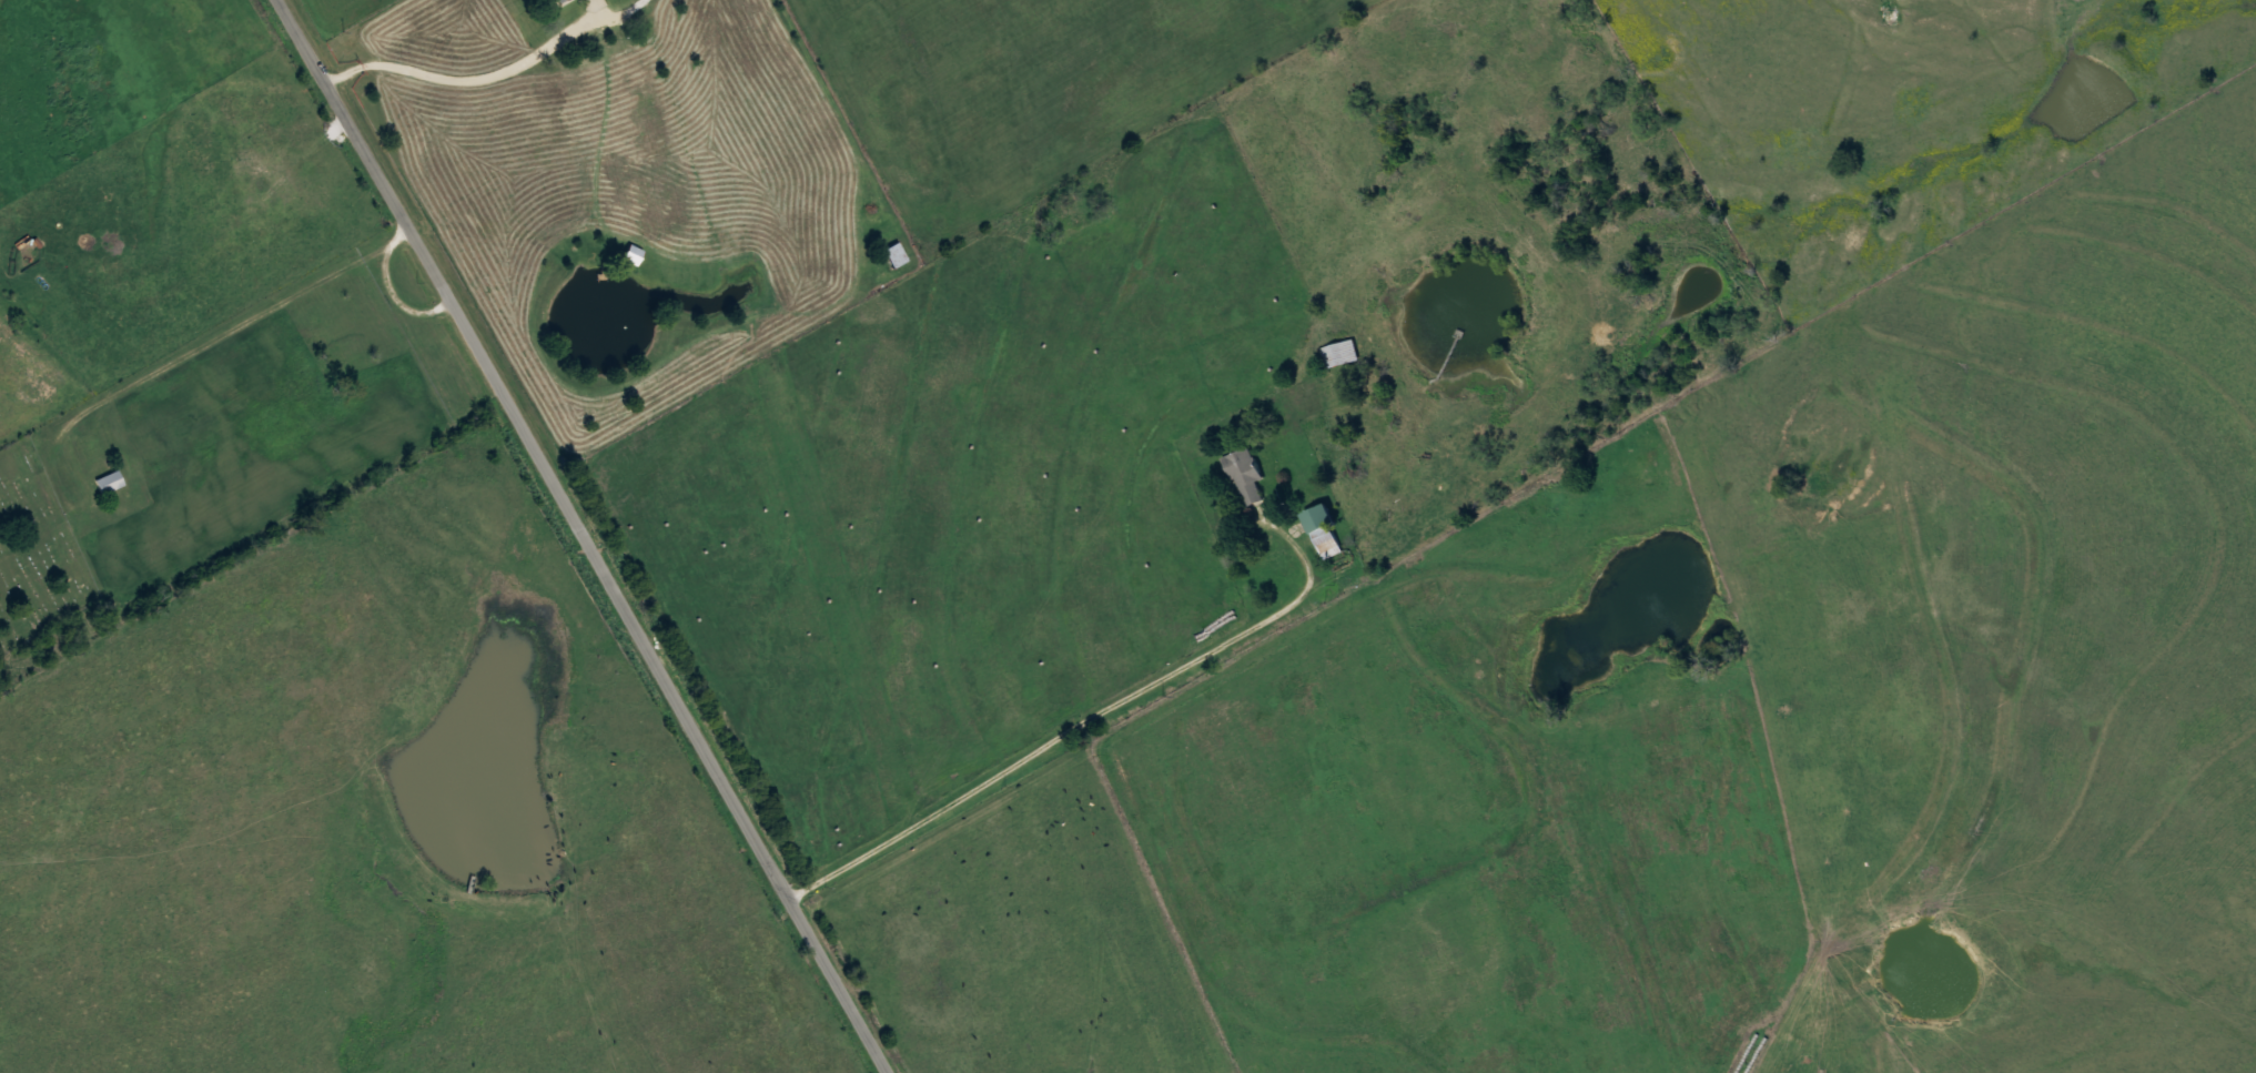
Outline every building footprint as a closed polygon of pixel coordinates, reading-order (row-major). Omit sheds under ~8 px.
[(908,259),(898,241),(883,249),(894,267),(908,259)] [(643,249),(629,243),(622,257),(636,264),(643,249)] [(1322,347),(1328,368),(1361,359),(1355,339),(1322,347)] [(1242,506),(1264,500),(1258,481),(1262,480),(1252,447),(1227,454),(1242,506)] [(125,484),(118,469),(96,479),(103,494),(125,484)] [(1346,550),(1324,503),(1302,513),(1324,560),(1346,550)]
